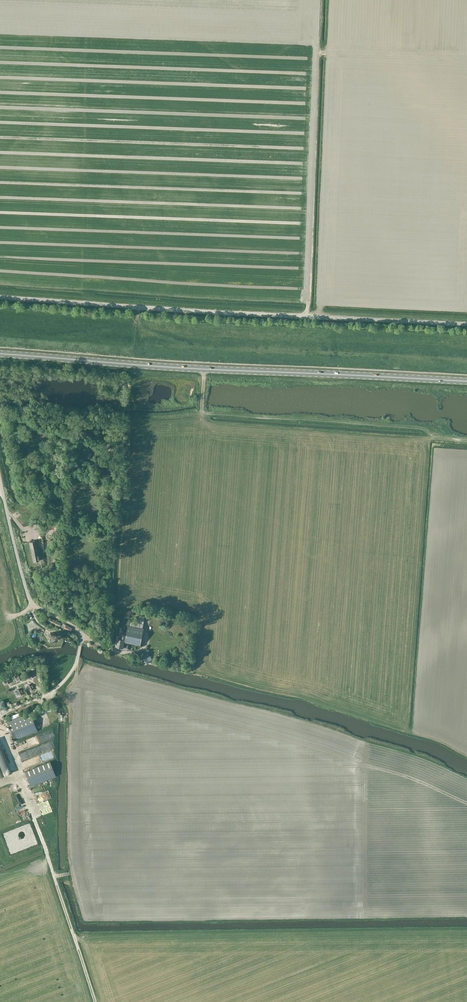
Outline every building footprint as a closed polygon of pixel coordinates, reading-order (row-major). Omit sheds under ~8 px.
[(33,562),(39,561),(37,546),(35,540),(29,542),(33,562)] [(61,623),(50,618),(49,618),(47,620),(49,621),(48,621),(59,627),(60,626),(61,623)] [(118,638),(116,646),(120,647),(120,649),(127,651),(128,644),(124,643),(124,642),(141,645),(144,628),(143,628),(130,625),(128,625),(126,634),(122,633),(121,638),(118,638)] [(50,633),(48,636),(49,640),(53,642),(56,641),(57,640),(58,637),(57,634),(54,632),(50,633)] [(152,659),(147,650),(138,655),(139,657),(139,658),(135,657),(134,659),(143,662),(144,663),(145,665),(147,663),(149,662),(150,662),(149,661),(152,659)] [(7,722),(14,740),(38,731),(30,712),(7,722)] [(49,732),(13,741),(15,749),(51,740),(49,732)] [(35,747),(37,752),(49,750),(47,744),(35,747)] [(11,772),(0,745),(0,777),(11,772)] [(20,768),(52,758),(49,751),(18,761),(20,768)] [(31,787),(56,777),(50,762),(25,771),(31,787)]
